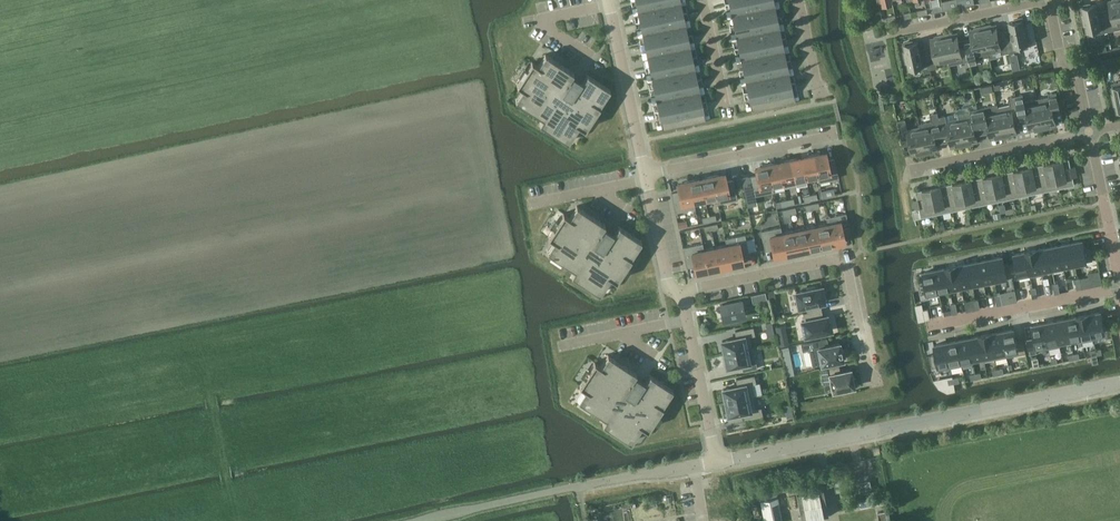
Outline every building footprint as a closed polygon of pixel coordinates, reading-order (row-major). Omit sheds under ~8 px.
[(659,7),(658,0),(638,0),(640,7),(637,8),(638,11),(659,7)] [(753,10),(751,0),(746,0),(732,3),(734,11),(731,11),(731,15),(753,10)] [(753,10),(775,6),(774,2),(771,3),(770,0),(751,0),(753,10)] [(1119,29),(1119,0),(1114,0),(1109,1),(1112,15),(1105,16),(1108,31),(1119,29)] [(662,18),(680,14),(679,6),(682,5),(681,2),(659,7),(662,18)] [(1086,24),(1088,35),(1108,31),(1105,16),(1099,18),(1096,4),(1090,5),(1090,4),(1082,5),(1084,14),(1082,14),(1084,25),(1086,24)] [(753,10),(755,21),(774,17),(772,9),(775,9),(775,6),(753,10)] [(643,22),(662,18),(659,7),(638,11),(638,14),(641,14),(643,22)] [(737,25),(755,21),(753,10),(731,15),(732,18),(735,17),(737,25)] [(682,22),(680,14),(662,18),(664,29),(686,24),(685,21),(682,22)] [(755,21),(758,32),(779,28),(779,25),(776,25),(774,17),(755,21)] [(642,33),(664,29),(662,18),(643,22),(645,30),(642,30),(642,33)] [(1009,22),(1012,36),(1006,37),(1009,52),(1029,48),(1026,37),(1028,36),(1026,26),(1024,27),(1022,18),(1014,20),(1014,21),(1009,22)] [(736,37),(758,32),(755,21),(737,25),(738,33),(735,34),(736,37)] [(686,28),(686,24),(664,29),(666,40),(685,36),(683,28),(686,28)] [(991,25),(983,26),(989,52),(1001,50),(1001,54),(1009,52),(1006,37),(999,39),(996,25),(991,26),(991,25)] [(970,30),(973,44),(966,46),(969,60),(970,65),(978,63),(977,59),(990,56),(989,52),(983,26),(975,28),(975,29),(970,30)] [(758,32),(760,43),(779,40),(777,32),(780,31),(779,28),(758,32)] [(648,44),(666,40),(664,29),(642,33),(643,37),(646,36),(648,44)] [(741,47),(760,43),(758,32),(736,37),(737,40),(740,40),(741,47)] [(951,33),(944,34),(949,61),(950,65),(969,60),(966,46),(960,47),(957,33),(952,34),(951,33)] [(927,54),(930,69),(938,67),(937,63),(949,61),(944,34),(936,36),(936,38),(931,39),(934,52),(927,54)] [(685,36),(666,40),(669,51),(690,47),(690,43),(687,44),(685,36)] [(647,56),(669,51),(666,40),(648,44),(649,52),(646,52),(647,56)] [(760,43),(762,55),(784,50),(783,47),(780,47),(779,40),(760,43)] [(923,70),(930,69),(927,54),(921,55),(918,41),(913,43),(912,41),(904,43),(906,51),(904,52),(906,62),(908,62),(910,69),(922,66),(923,70)] [(740,56),(741,59),(762,55),(760,43),(741,47),(743,55),(740,56)] [(870,48),(872,60),(888,58),(886,46),(870,48)] [(691,50),(690,47),(669,51),(671,62),(690,58),(688,50),(691,50)] [(762,55),(765,66),(783,62),(782,54),(785,53),(784,50),(762,55)] [(652,66),(671,62),(669,51),(647,56),(648,59),(651,58),(652,66)] [(610,89),(602,84),(587,74),(582,83),(571,76),(574,72),(545,54),(538,65),(532,61),(517,84),(523,88),(515,99),(543,117),(540,123),(568,141),(579,125),(585,129),(600,105),(599,105),(610,89)] [(746,70),(765,66),(762,55),(741,59),(741,62),(744,62),(746,70)] [(1017,55),(1010,56),(1013,71),(1020,69),(1017,55)] [(690,58),(671,62),(673,73),(695,69),(694,66),(691,66),(690,58)] [(652,78),(673,73),(671,62),(652,66),(654,74),(651,75),(652,78)] [(765,66),(767,77),(789,72),(788,69),(785,70),(783,62),(765,66)] [(745,81),(767,77),(765,66),(746,70),(748,78),(745,78),(745,81)] [(696,72),(695,69),(673,73),(676,84),(694,81),(693,73),(696,72)] [(767,77),(770,89),(788,85),(786,76),(789,75),(789,72),(767,77)] [(657,88),(676,84),(673,73),(652,78),(652,81),(655,80),(657,88)] [(751,93),(770,89),(767,77),(745,81),(746,85),(749,84),(751,93)] [(694,81),(676,84),(678,96),(700,91),(699,88),(696,88),(694,81)] [(1111,83),(1114,94),(1112,94),(1114,104),(1116,104),(1118,113),(1119,112),(1119,81),(1111,83)] [(656,100),(678,96),(676,84),(657,88),(659,96),(656,97),(656,100)] [(788,85),(770,89),(773,106),(795,102),(793,93),(790,94),(788,85)] [(752,111),(773,106),(770,89),(751,93),(753,102),(750,102),(752,111)] [(700,94),(700,91),(678,96),(681,108),(699,104),(697,95),(700,94)] [(1049,96),(1037,99),(1043,129),(1051,127),(1051,126),(1056,124),(1054,114),(1061,113),(1060,107),(1057,92),(1049,93),(1049,96)] [(1035,130),(1043,129),(1037,99),(1025,101),(1023,94),(1016,96),(1020,115),(1026,114),(1030,130),(1035,129),(1035,130)] [(662,112),(681,108),(678,96),(656,100),(657,103),(660,103),(662,112)] [(1017,133),(1013,116),(1020,115),(1016,96),(1009,97),(1010,104),(998,107),(998,104),(997,104),(1004,137),(1012,135),(1012,134),(1017,133)] [(699,104),(681,108),(684,125),(706,120),(704,112),(701,113),(699,104)] [(997,104),(978,108),(982,129),(989,128),(991,138),(996,137),(996,139),(1004,137),(997,104)] [(662,129),(684,125),(681,108),(662,112),(664,120),(661,121),(662,129)] [(971,112),(958,115),(959,119),(965,145),(973,143),(972,142),(978,141),(976,131),(982,129),(978,108),(970,110),(971,112)] [(932,121),(919,123),(920,127),(926,153),(934,152),(933,150),(938,149),(936,139),(943,137),(938,117),(939,116),(938,112),(930,114),(932,121)] [(939,116),(938,117),(943,137),(949,136),(952,146),(957,145),(957,147),(965,145),(959,119),(947,122),(946,115),(939,116)] [(918,155),(926,153),(920,127),(908,130),(906,119),(898,120),(902,140),(909,138),(912,155),(918,153),(918,155)] [(819,182),(839,178),(835,159),(827,160),(826,154),(821,155),(820,153),(813,154),(818,175),(819,182)] [(807,178),(818,175),(813,154),(806,156),(806,158),(802,159),(807,178)] [(795,180),(807,178),(802,159),(798,160),(797,157),(791,159),(795,180)] [(783,183),(795,180),(791,159),(783,160),(783,163),(779,164),(783,183)] [(1069,159),(1054,162),(1059,188),(1075,185),(1073,177),(1077,176),(1075,166),(1074,166),(1071,167),(1069,159)] [(774,162),(767,164),(772,185),(783,183),(779,164),(775,164),(774,162)] [(1054,162),(1038,165),(1044,191),(1059,188),(1054,162)] [(749,177),(742,178),(747,206),(755,204),(753,196),(773,192),(772,185),(767,164),(760,165),(760,167),(756,168),(757,175),(749,177)] [(1038,165),(1023,168),(1029,195),(1044,191),(1038,165)] [(1023,168),(1008,172),(1013,198),(1029,195),(1023,168)] [(1008,172),(993,175),(998,201),(1013,198),(1008,172)] [(712,175),(717,197),(718,203),(738,199),(733,180),(726,181),(725,175),(720,176),(719,174),(712,175)] [(705,199),(717,197),(712,175),(705,177),(705,179),(701,180),(705,199)] [(993,175),(977,178),(983,204),(998,201),(993,175)] [(697,178),(689,180),(694,201),(705,199),(701,180),(697,181),(697,178)] [(977,178),(962,181),(968,207),(983,204),(977,178)] [(679,191),(671,193),(675,212),(695,208),(694,201),(689,180),(682,182),(682,184),(677,185),(679,191)] [(962,181),(947,184),(952,211),(968,207),(962,181)] [(947,184),(932,188),(937,214),(952,211),(947,184)] [(918,199),(914,200),(916,209),(919,208),(921,217),(922,217),(937,214),(932,188),(916,191),(918,199)] [(830,189),(821,191),(822,198),(832,196),(830,189)] [(642,240),(635,236),(619,225),(613,234),(603,228),(605,224),(577,205),(569,217),(563,213),(548,236),(554,240),(547,251),(575,269),(571,274),(600,293),(610,276),(616,280),(632,257),(631,257),(642,240)] [(914,219),(922,218),(922,217),(921,217),(919,208),(916,209),(912,209),(914,219)] [(826,217),(828,223),(832,244),(839,243),(839,241),(844,240),(843,233),(850,232),(846,213),(826,217)] [(828,223),(816,226),(820,245),(825,244),(825,246),(832,244),(828,223)] [(779,256),(786,254),(782,233),(780,226),(761,231),(765,250),(772,248),(773,255),(779,254),(779,256)] [(816,226),(805,228),(809,249),(816,248),(816,246),(820,245),(816,226)] [(805,228),(793,230),(797,250),(802,249),(802,251),(809,249),(805,228)] [(793,230),(782,233),(786,254),(793,253),(793,251),(797,250),(793,230)] [(725,238),(727,244),(731,266),(738,264),(738,262),(743,261),(741,255),(749,253),(746,240),(745,234),(725,238)] [(757,251),(754,238),(746,240),(749,253),(757,251)] [(1085,262),(1091,260),(1089,248),(1082,249),(1081,241),(1069,243),(1073,264),(1085,262)] [(703,243),(682,247),(687,266),(694,265),(695,271),(700,270),(701,272),(708,271),(704,249),(703,243)] [(1062,266),(1073,264),(1069,243),(1058,245),(1062,266)] [(727,244),(715,247),(719,266),(723,265),(724,267),(731,266),(727,244)] [(1047,247),(1051,268),(1062,266),(1058,245),(1047,247)] [(719,266),(715,247),(704,249),(708,271),(715,269),(715,267),(719,266)] [(1035,250),(1040,271),(1051,268),(1047,247),(1035,250)] [(1035,250),(1024,252),(1028,273),(1029,277),(1040,275),(1040,271),(1035,250)] [(1017,275),(1028,273),(1024,252),(1012,254),(1014,263),(1009,264),(1011,276),(1017,275)] [(1006,277),(1011,276),(1009,264),(1004,265),(1002,256),(990,259),(994,280),(1006,277)] [(981,271),(983,282),(994,280),(990,259),(979,261),(981,271)] [(981,271),(979,261),(968,263),(970,273),(972,284),(983,282),(981,271)] [(968,263),(957,265),(959,275),(961,286),(972,284),(970,273),(968,263)] [(946,268),(950,289),(961,286),(959,275),(957,265),(946,268)] [(946,268),(934,270),(939,291),(950,289),(946,268)] [(923,272),(924,281),(918,282),(921,294),(939,291),(934,270),(923,272)] [(1080,278),(1074,279),(1075,284),(1081,283),(1082,288),(1090,287),(1088,276),(1080,278)] [(799,307),(806,305),(820,302),(824,302),(822,296),(824,296),(822,287),(815,288),(815,286),(806,288),(807,290),(796,292),(799,307)] [(766,292),(752,295),(753,297),(754,303),(768,300),(766,292)] [(741,300),(720,304),(723,320),(744,316),(741,300)] [(820,302),(806,305),(807,312),(821,309),(820,302)] [(937,305),(935,313),(943,316),(945,307),(937,305)] [(803,313),(804,320),(823,316),(821,309),(807,312),(803,313)] [(1092,334),(1104,332),(1100,311),(1088,313),(1092,334)] [(1093,339),(1092,334),(1088,313),(1077,316),(1081,336),(1082,341),(1093,339)] [(823,316),(804,320),(802,321),(805,335),(831,330),(829,321),(828,321),(826,315),(823,316)] [(1070,339),(1081,336),(1077,316),(1066,318),(1070,339)] [(1054,320),(1059,341),(1070,339),(1066,318),(1054,320)] [(1060,346),(1059,341),(1054,320),(1043,322),(1049,348),(1060,346)] [(1049,348),(1043,322),(1031,325),(1034,337),(1027,338),(1030,352),(1049,348)] [(722,341),(724,354),(752,348),(749,336),(754,335),(753,327),(735,331),(736,338),(722,341)] [(1006,357),(1018,354),(1015,340),(1013,329),(1001,331),(1005,352),(1006,357)] [(1001,331),(990,334),(994,355),(995,359),(1006,357),(1005,352),(1001,331)] [(995,359),(994,355),(990,334),(979,336),(983,357),(984,361),(995,359)] [(787,335),(777,337),(779,347),(785,346),(789,345),(787,335)] [(979,336),(968,338),(972,359),(983,357),(979,336)] [(973,363),(972,359),(968,338),(957,340),(961,361),(962,366),(973,363)] [(820,339),(801,343),(802,351),(809,349),(812,366),(843,359),(843,358),(845,357),(844,350),(841,350),(839,342),(822,346),(820,339)] [(1022,339),(1015,340),(1018,354),(1025,353),(1022,339)] [(957,340),(946,342),(950,363),(951,368),(962,366),(961,361),(957,340)] [(951,368),(950,363),(946,342),(934,345),(936,354),(930,355),(932,367),(938,366),(939,370),(951,368)] [(787,347),(779,348),(781,356),(788,355),(787,347)] [(757,368),(753,348),(752,348),(724,354),(727,367),(742,364),(743,371),(757,368)] [(673,389),(666,384),(650,374),(644,383),(634,376),(636,372),(608,354),(601,365),(595,361),(579,384),(585,388),(578,400),(606,418),(602,423),(631,441),(641,425),(647,429),(663,406),(662,405),(673,389)] [(839,365),(820,369),(823,384),(831,382),(832,391),(854,386),(854,385),(857,384),(855,377),(852,378),(850,369),(840,371),(839,365)] [(723,389),(726,402),(753,396),(754,396),(751,384),(756,383),(754,375),(736,379),(737,386),(723,389)] [(795,389),(788,391),(791,404),(797,402),(795,389)] [(755,409),(753,396),(726,402),(728,415),(743,412),(744,419),(762,415),(761,408),(755,409)] [(879,455),(878,448),(870,449),(872,456),(879,455)] [(872,487),(870,480),(858,482),(860,490),(872,487)] [(758,493),(790,487),(789,483),(751,490),(754,501),(759,500),(758,493)] [(815,517),(829,515),(828,507),(824,486),(795,492),(798,508),(801,520),(815,517)] [(777,497),(760,501),(764,520),(782,520),(777,497)] [(885,497),(875,499),(876,505),(886,503),(885,497)] [(873,498),(860,501),(861,507),(874,505),(873,498)] [(878,512),(880,520),(891,520),(889,510),(878,512)]
